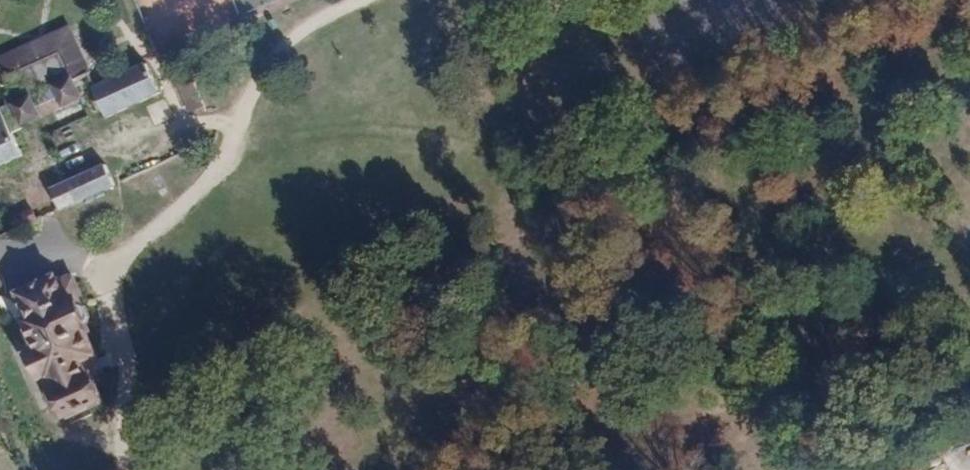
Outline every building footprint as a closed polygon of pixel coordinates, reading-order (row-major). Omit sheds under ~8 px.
[(22,155),(11,129),(29,120),(26,116),(80,92),(74,79),(92,70),(71,24),(0,55),(0,65),(10,85),(4,89),(12,107),(3,111),(0,106),(0,165),(22,155)] [(111,113),(161,90),(148,63),(108,81),(106,77),(96,81),(111,113)] [(54,184),(63,201),(115,177),(107,159),(54,184)] [(64,301),(53,280),(48,271),(13,289),(23,312),(18,315),(32,345),(26,347),(38,371),(48,366),(56,381),(51,383),(55,391),(64,409),(98,393),(87,369),(83,370),(76,355),(91,347),(78,319),(84,314),(86,309),(81,301),(77,300),(70,303),(68,300),(64,301)] [(64,274),(53,280),(64,301),(68,300),(70,303),(77,300),(64,274)] [(48,366),(38,371),(49,394),(55,391),(51,383),(56,381),(48,366)]
